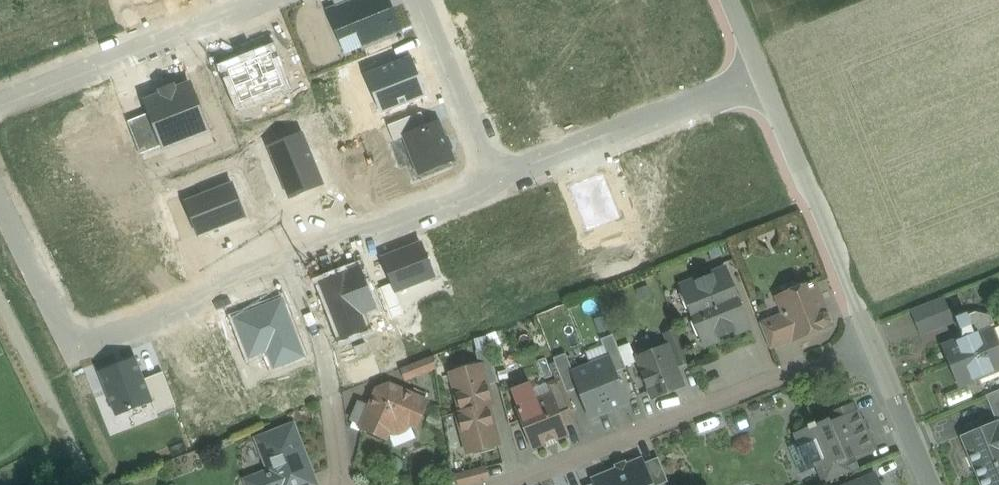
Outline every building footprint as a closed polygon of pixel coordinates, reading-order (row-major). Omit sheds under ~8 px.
[(328,11),(340,39),(358,32),(364,45),(401,29),(389,0),(356,0),(336,8),(328,11)] [(336,8),(356,0),(333,0),(336,8)] [(384,68),(378,52),(350,64),(356,79),(366,75),(384,68)] [(427,96),(412,56),(384,68),(366,75),(381,114),(427,96)] [(191,89),(149,103),(165,147),(207,133),(191,89)] [(428,128),(422,113),(388,126),(394,142),(406,137),(406,136),(428,128)] [(428,128),(406,136),(406,137),(420,173),(453,159),(439,124),(428,128)] [(422,245),(383,260),(393,284),(395,291),(434,275),(422,245)] [(359,269),(322,284),(343,338),(366,329),(359,312),(373,307),(362,277),(359,269)] [(726,271),(683,288),(705,344),(748,326),(726,271)] [(375,272),(362,277),(373,307),(374,311),(388,305),(381,288),(375,272)] [(393,284),(381,288),(388,305),(394,320),(405,315),(395,291),(393,284)] [(813,284),(780,297),(786,313),(778,317),(789,342),(796,339),(797,339),(830,326),(829,325),(831,322),(829,317),(825,315),(813,284)] [(944,300),(931,305),(935,316),(949,311),(944,300)] [(281,301),(235,319),(236,322),(237,322),(250,357),(275,347),(281,365),(303,356),(281,301)] [(935,316),(931,305),(912,313),(921,333),(953,321),(949,311),(935,316)] [(983,331),(981,326),(987,323),(982,311),(968,316),(967,315),(957,319),(961,329),(962,328),(963,329),(963,338),(963,339),(944,347),(960,386),(998,370),(998,346),(991,327),(983,331)] [(778,317),(760,324),(770,349),(789,342),(778,317)] [(691,362),(678,329),(664,334),(668,344),(669,344),(678,368),(691,362)] [(627,368),(614,335),(601,340),(609,359),(610,359),(616,373),(627,368)] [(668,344),(635,357),(653,400),(686,387),(678,368),(669,344),(668,344)] [(498,383),(489,348),(476,352),(480,366),(482,366),(487,386),(498,383)] [(566,354),(554,359),(562,378),(567,392),(579,388),(573,374),(574,373),(566,354)] [(435,356),(401,369),(406,381),(436,369),(435,356)] [(136,358),(99,372),(116,417),(152,403),(154,402),(145,380),(136,358)] [(609,359),(592,366),(609,411),(628,403),(616,373),(610,359),(609,359)] [(480,366),(453,374),(463,412),(444,417),(444,418),(459,414),(469,452),(498,444),(488,406),(492,405),(487,386),(482,366),(480,366)] [(574,373),(573,374),(579,388),(591,418),(609,411),(592,366),(574,373)] [(163,372),(145,380),(154,402),(152,403),(157,414),(177,406),(163,372)] [(567,392),(562,378),(547,384),(552,397),(553,396),(562,417),(575,411),(567,392)] [(968,385),(945,394),(950,406),(973,397),(968,385)] [(390,386),(379,391),(362,429),(386,439),(389,431),(395,434),(404,431),(408,426),(410,423),(418,427),(428,403),(390,386)] [(987,396),(998,423),(998,424),(998,391),(987,396)] [(552,397),(537,403),(532,401),(527,403),(525,408),(518,410),(533,447),(568,434),(562,417),(553,396),(552,397)] [(352,418),(360,422),(369,403),(361,399),(352,418)] [(829,420),(796,433),(800,442),(789,447),(800,474),(819,466),(820,468),(841,459),(843,463),(847,461),(873,450),(857,412),(854,413),(851,405),(837,411),(840,419),(831,423),(829,420)] [(963,438),(983,484),(998,484),(998,424),(998,423),(963,438)] [(257,439),(264,458),(263,460),(266,466),(268,467),(270,473),(266,475),(263,474),(253,478),(249,484),(309,484),(313,475),(293,425),(257,439)] [(643,464),(652,484),(660,484),(668,481),(658,457),(643,464)] [(841,459),(820,468),(826,483),(851,472),(847,461),(843,463),(841,459)] [(613,475),(612,472),(594,479),(595,483),(596,484),(652,484),(643,464),(643,463),(613,475)] [(456,476),(458,484),(467,484),(490,479),(487,468),(456,476)]
